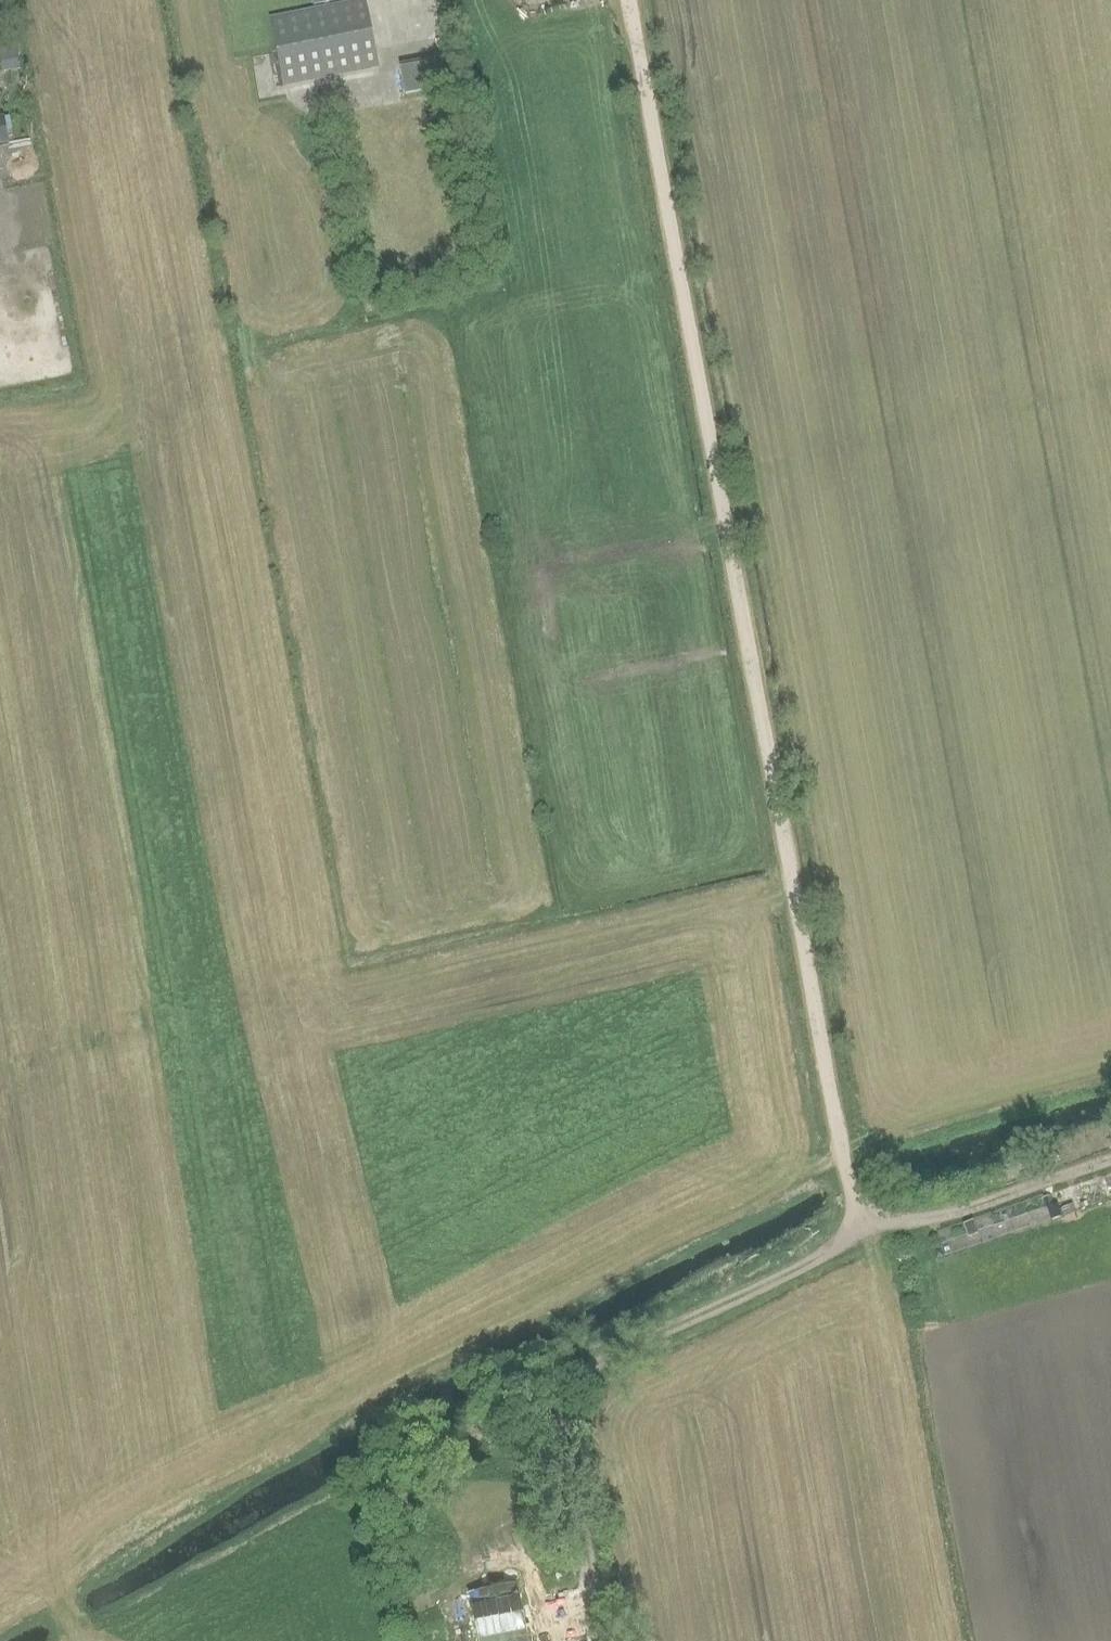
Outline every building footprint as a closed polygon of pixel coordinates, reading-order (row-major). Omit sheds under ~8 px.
[(271,19),(285,86),(378,67),(365,0),(271,19)] [(17,44),(0,45),(0,62),(19,60),(17,44)] [(407,92),(444,91),(442,61),(405,63),(407,92)] [(467,1600),(468,1601),(469,1600),(471,1614),(470,1614),(470,1615),(471,1615),(472,1623),(471,1623),(471,1624),(472,1624),(475,1640),(531,1640),(530,1634),(531,1634),(531,1633),(530,1633),(530,1632),(529,1632),(529,1633),(526,1634),(523,1616),(524,1616),(524,1615),(523,1615),(522,1607),(523,1607),(522,1606),(521,1606),(519,1593),(520,1592),(520,1591),(519,1592),(519,1590),(518,1591),(518,1592),(491,1596),(491,1595),(490,1595),(490,1596),(470,1599),(469,1598),(468,1598),(469,1599),(467,1600)]
